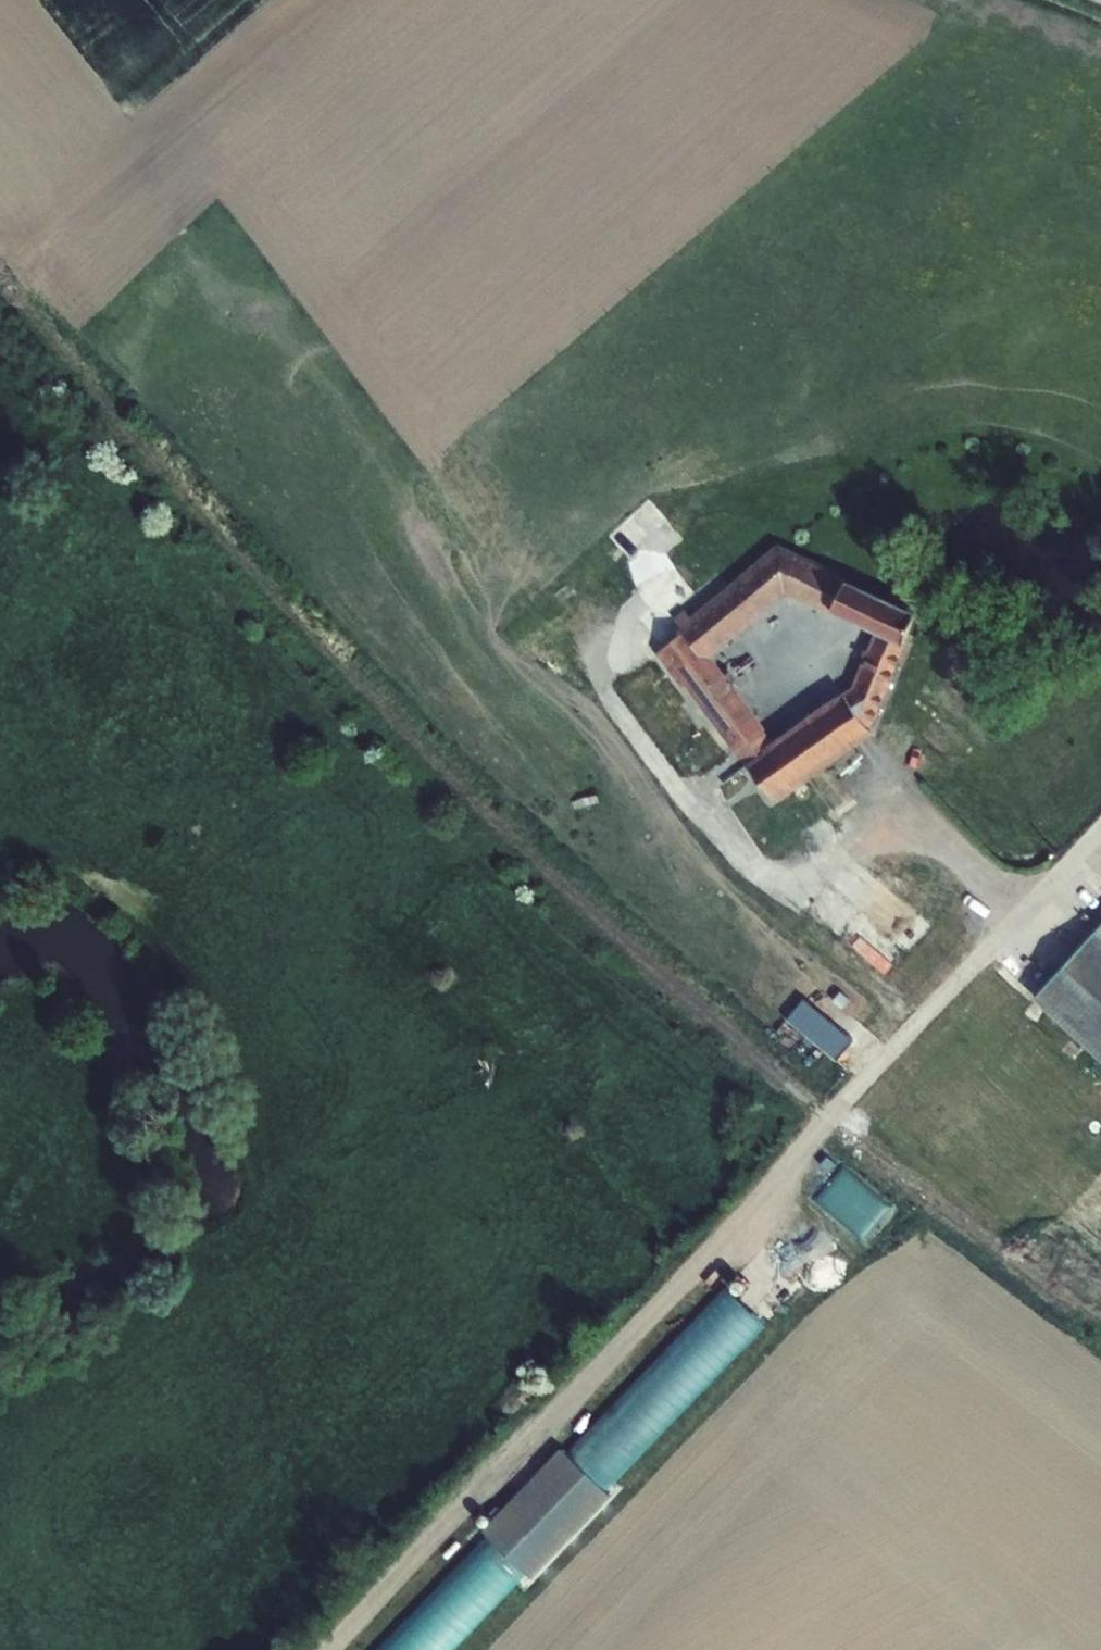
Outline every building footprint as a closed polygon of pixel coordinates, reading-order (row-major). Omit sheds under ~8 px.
[(636,486),(595,526),(626,558),(667,518),(636,486)] [(773,802),(874,732),(874,721),(917,621),(777,554),(659,651),(773,802)] [(1091,936),(1100,946),(1100,925),(1091,936)] [(1091,936),(1031,1000),(1100,1065),(1100,946),(1091,936)] [(837,1058),(854,1037),(804,997),(787,1017),(837,1058)] [(720,1290),(564,1458),(603,1492),(758,1326),(720,1290)] [(564,1458),(559,1453),(480,1537),(485,1542),(523,1577),(528,1582),(606,1498),(603,1492),(564,1458)] [(485,1542),(384,1649),(455,1649),(523,1577),(485,1542)]
